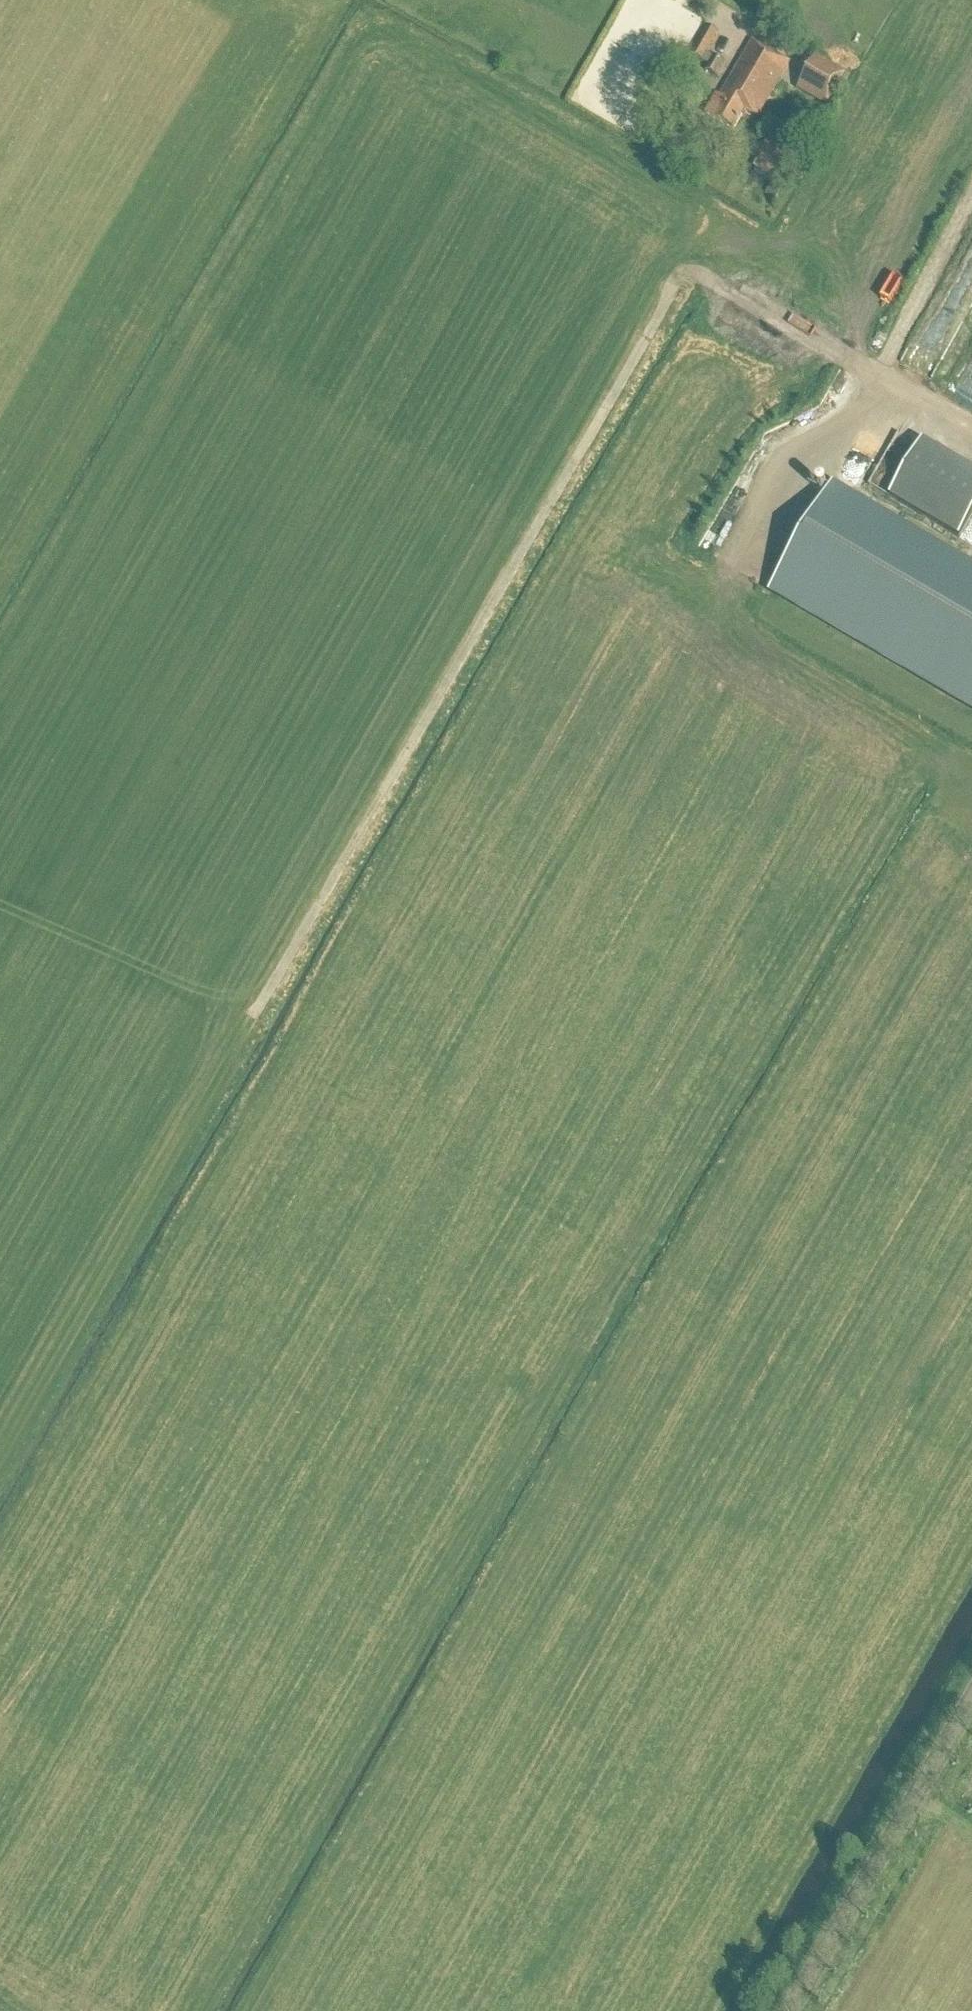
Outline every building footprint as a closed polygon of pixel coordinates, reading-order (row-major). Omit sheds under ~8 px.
[(692,55),(710,65),(706,72),(720,79),(728,66),(708,54),(719,35),(707,28),(692,55)] [(789,63),(754,42),(721,98),(718,96),(708,114),(736,130),(746,112),(756,118),(789,63)] [(797,90),(826,107),(841,81),(846,84),(850,77),(845,74),(846,73),(816,56),(797,90)] [(776,90),(766,110),(792,124),(803,104),(776,90)] [(776,181),(793,151),(771,138),(754,168),(776,181)] [(971,517),(971,477),(920,446),(890,498),(959,539),(971,517)] [(764,600),(971,722),(971,572),(829,489),(824,497),(769,592),(764,600)]
